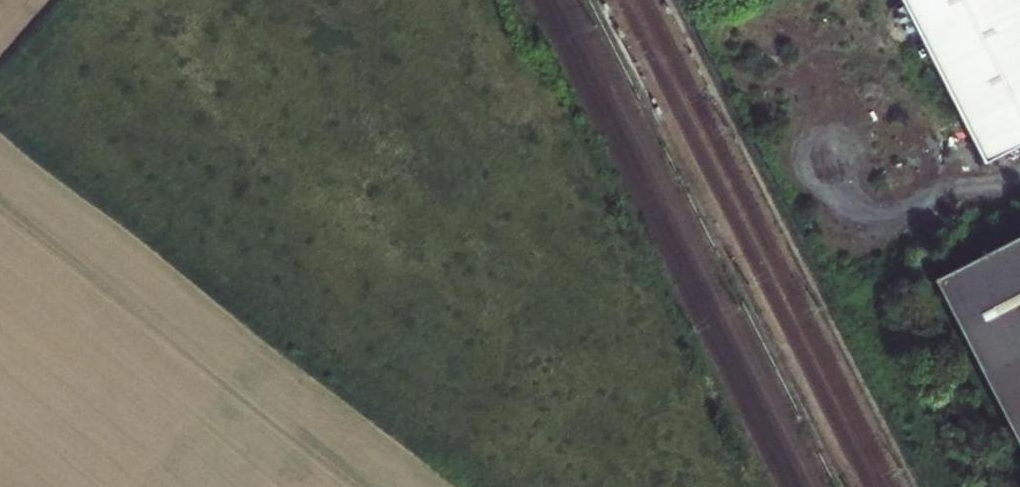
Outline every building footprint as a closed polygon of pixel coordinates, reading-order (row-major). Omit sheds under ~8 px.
[(1019,145),(1019,0),(902,0),(985,163),(1019,145)] [(1019,453),(1019,237),(933,282),(1019,453)]
